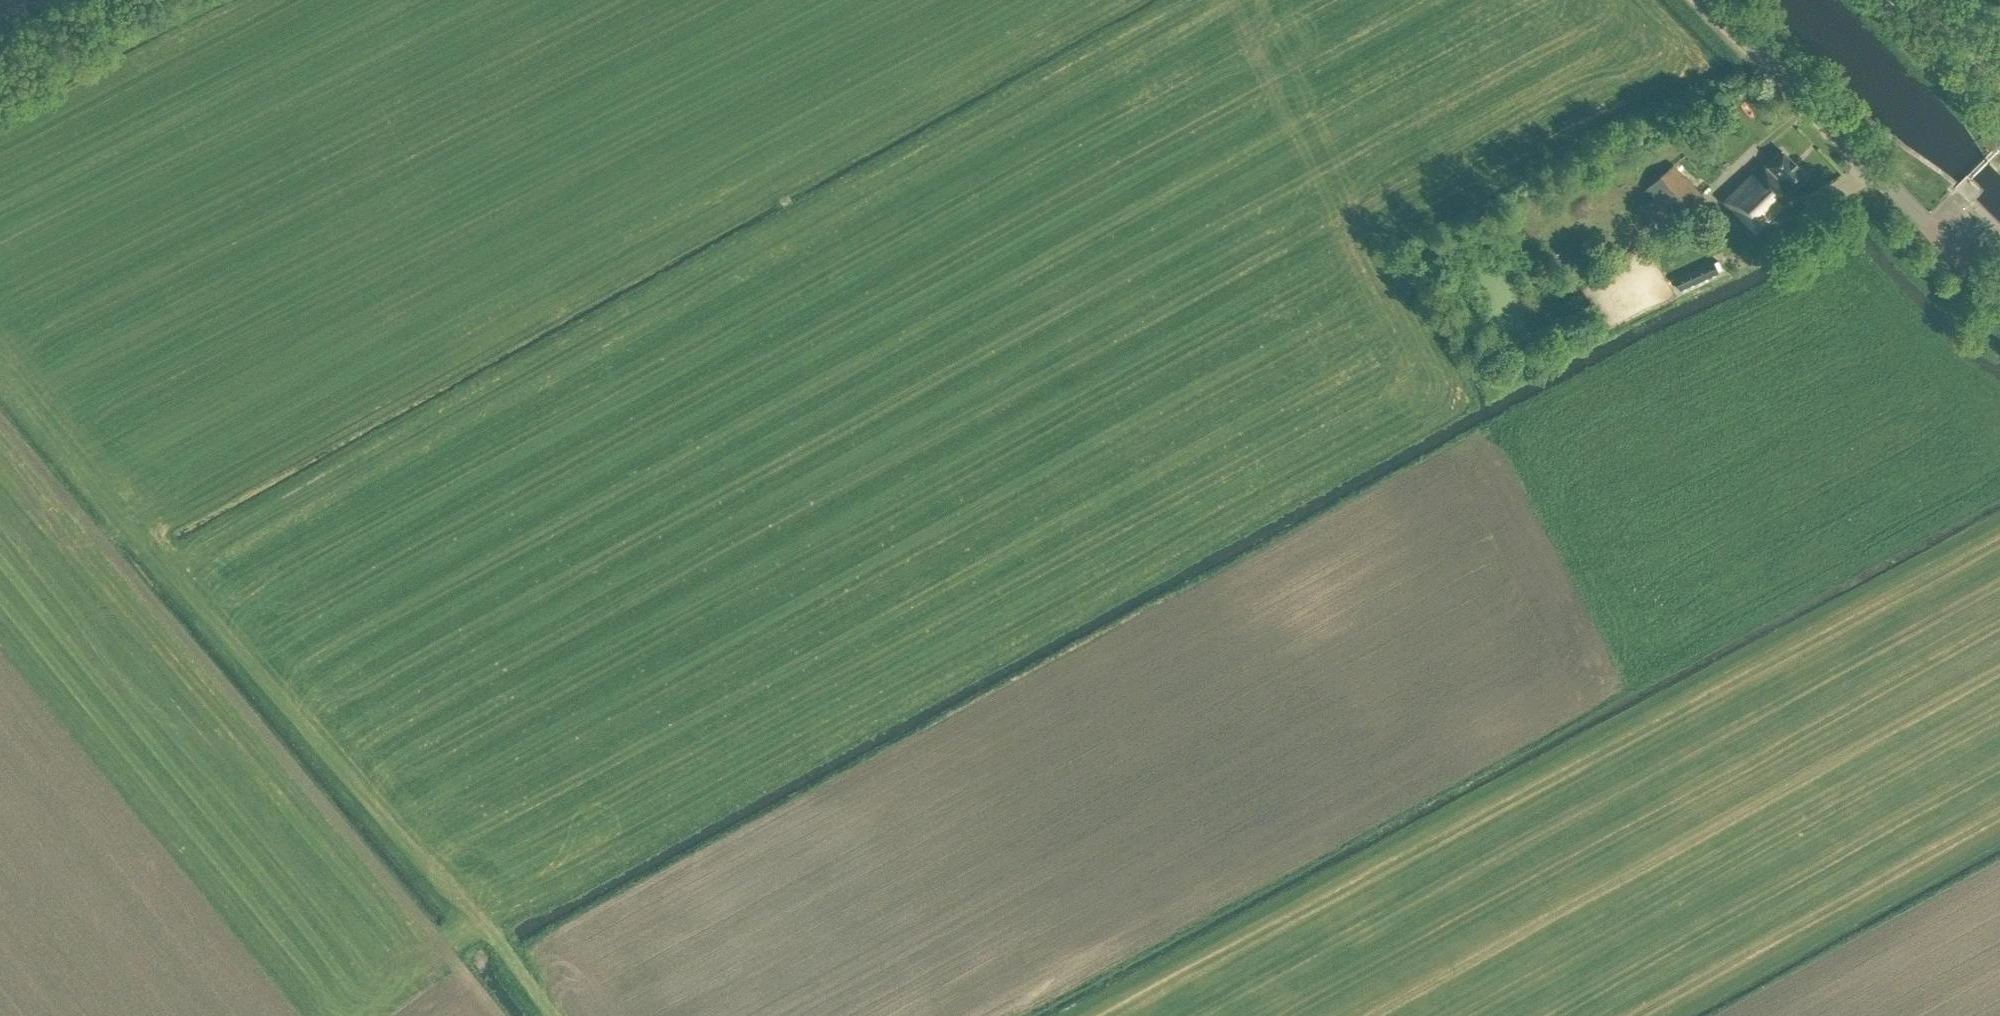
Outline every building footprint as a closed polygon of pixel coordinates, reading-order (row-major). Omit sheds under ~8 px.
[(1761,159),(1720,199),(1755,234),(1795,195),(1791,191),(1807,174),(1783,150),(1767,165),(1761,159)] [(1699,194),(1672,165),(1644,191),(1671,220),(1699,194)] [(1713,260),(1674,278),(1679,290),(1718,272),(1713,260)]
